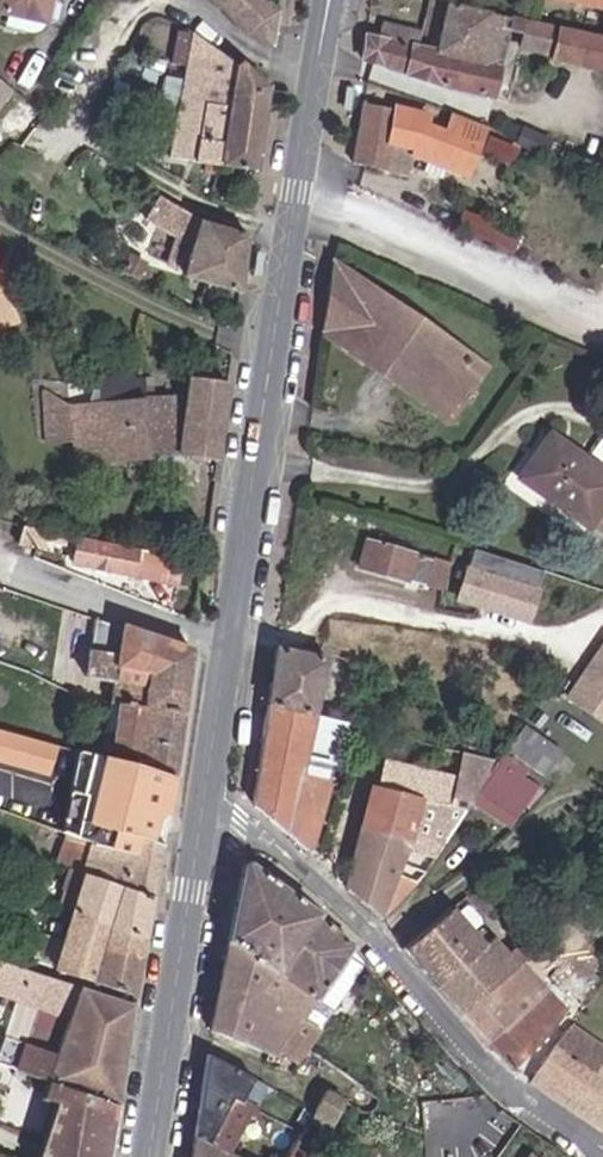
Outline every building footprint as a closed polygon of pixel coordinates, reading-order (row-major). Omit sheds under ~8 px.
[(0,4),(0,18),(40,26),(45,0),(1,0),(0,4)] [(40,26),(48,28),(53,0),(45,0),(40,26)] [(276,9),(261,0),(211,0),(248,39),(270,47),(276,9)] [(366,37),(363,58),(448,87),(490,96),(505,27),(525,32),(521,47),(550,53),(549,57),(602,69),(602,38),(509,18),(508,20),(488,15),(488,13),(449,5),(438,52),(366,37)] [(253,172),(265,89),(237,63),(232,67),(186,35),(168,159),(253,172)] [(0,83),(0,106),(11,92),(0,83)] [(394,114),(363,106),(353,161),(403,174),(411,155),(466,174),(478,144),(425,123),(427,116),(396,108),(394,114)] [(486,138),(480,152),(511,165),(517,150),(486,138)] [(180,278),(236,293),(244,236),(194,221),(154,198),(140,223),(172,242),(165,267),(182,273),(180,278)] [(519,233),(464,210),(457,226),(512,251),(519,233)] [(325,309),(322,331),(450,418),(477,377),(458,364),(466,353),(334,263),(325,309)] [(0,289),(0,327),(13,322),(0,289)] [(176,457),(213,462),(224,384),(185,380),(182,396),(135,402),(132,376),(109,377),(111,396),(103,396),(86,423),(39,392),(46,449),(69,447),(71,467),(176,457)] [(520,477),(588,525),(591,521),(602,529),(602,471),(550,435),(520,477)] [(40,550),(42,533),(19,529),(16,546),(40,550)] [(377,544),(366,541),(359,567),(441,590),(448,563),(385,546),(387,538),(379,535),(377,544)] [(76,543),(72,564),(152,580),(156,558),(76,543)] [(543,572),(474,549),(458,598),(527,620),(543,572)] [(145,636),(95,618),(87,675),(114,680),(147,685),(147,680),(187,686),(192,652),(145,636)] [(275,647),(267,705),(312,717),(326,659),(275,647)] [(114,680),(112,702),(119,703),(184,712),(187,686),(147,680),(147,685),(114,680)] [(568,698),(548,727),(592,757),(602,740),(602,721),(568,698)] [(137,765),(173,774),(184,712),(119,703),(113,751),(140,755),(137,765)] [(252,802),(306,848),(312,847),(331,779),(322,775),(334,722),(312,717),(267,705),(258,758),(252,802)] [(501,753),(495,762),(471,800),(509,827),(536,787),(520,775),(526,768),(544,776),(560,753),(524,728),(505,754),(501,753)] [(139,841),(161,846),(173,774),(137,765),(88,753),(78,796),(81,797),(76,820),(66,818),(62,833),(94,845),(133,855),(139,841)] [(346,888),(381,918),(424,872),(400,864),(407,849),(434,856),(471,800),(495,762),(464,754),(457,781),(386,765),(381,788),(373,787),(346,888)] [(94,845),(86,874),(152,896),(161,846),(139,841),(133,855),(94,845)] [(245,863),(228,942),(277,974),(264,993),(299,1018),(313,997),(315,998),(352,946),(317,916),(319,912),(249,863),(245,863)] [(58,969),(134,993),(152,896),(86,874),(58,969)] [(453,1006),(461,1013),(490,988),(527,956),(533,950),(523,939),(506,954),(493,940),(485,948),(451,908),(405,947),(453,1006)] [(527,956),(550,979),(566,962),(544,940),(533,950),(527,956)] [(277,974),(228,942),(220,982),(210,1029),(274,1054),(277,1049),(296,1061),(316,1030),(299,1018),(264,993),(277,974)] [(461,1013),(512,1067),(573,1002),(550,979),(527,956),(490,988),(461,1013)] [(124,1059),(132,1004),(1,963),(0,965),(0,995),(41,1009),(35,1025),(124,1059)] [(124,1059),(35,1025),(27,1048),(4,1039),(0,1050),(0,1063),(116,1104),(124,1059)] [(602,1066),(602,1048),(570,1025),(532,1080),(573,1108),(602,1066)] [(193,1137),(207,1143),(230,1101),(253,1113),(268,1086),(205,1054),(193,1137)] [(602,1127),(602,1066),(573,1108),(602,1127)] [(116,1104),(48,1081),(39,1104),(55,1110),(46,1139),(100,1156),(108,1156),(116,1104)] [(337,1121),(348,1099),(327,1088),(316,1109),(337,1121)] [(207,1143),(230,1154),(253,1113),(230,1101),(207,1143)] [(332,1131),(337,1121),(316,1109),(309,1120),(332,1131)] [(230,1154),(207,1143),(193,1137),(190,1156),(237,1156),(230,1154)] [(46,1139),(40,1156),(100,1156),(46,1139)]
